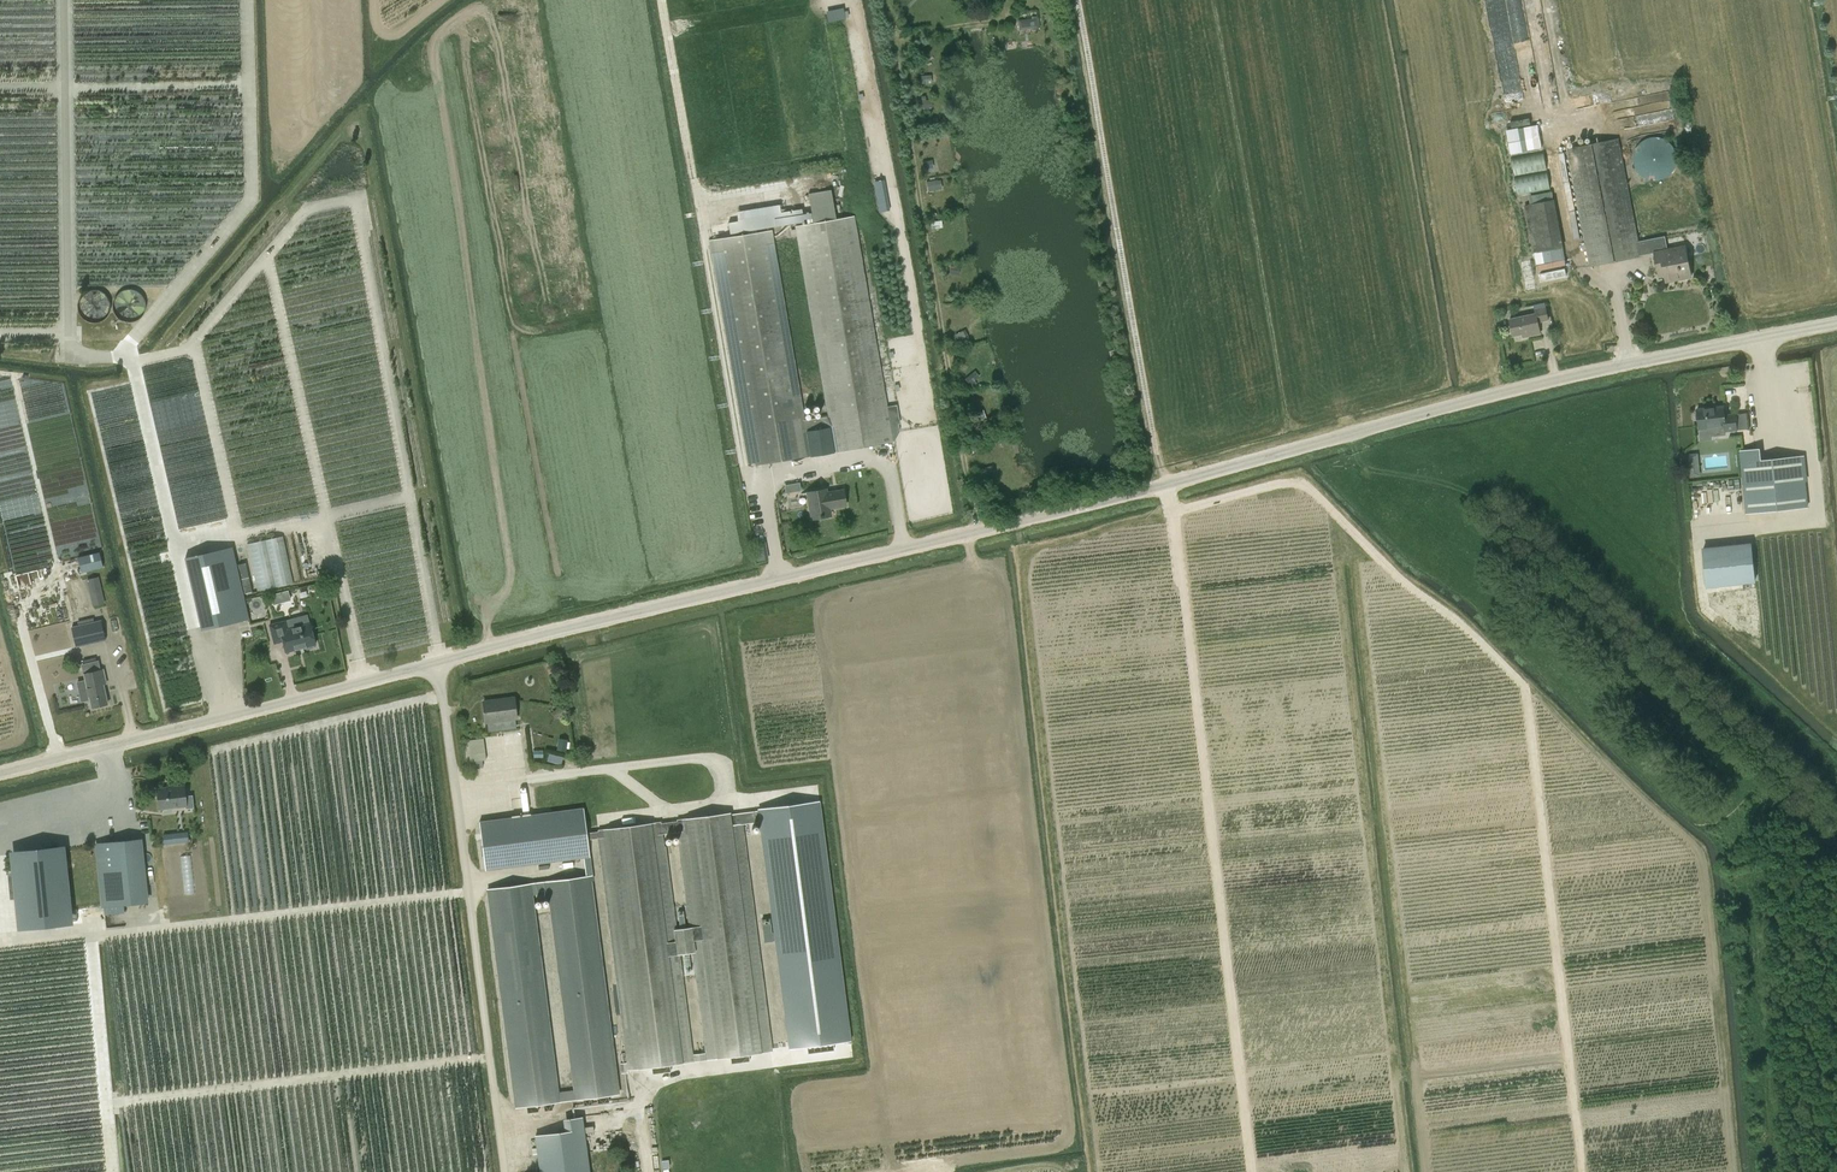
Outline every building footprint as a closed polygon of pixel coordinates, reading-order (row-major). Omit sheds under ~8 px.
[(824,8),(825,21),(843,20),(843,7),(824,8)] [(1036,18),(1029,18),(1030,28),(1037,27),(1036,18)] [(1506,128),(1509,152),(1540,149),(1537,124),(1506,128)] [(1653,180),(1655,181),(1657,181),(1659,180),(1661,180),(1663,179),(1664,178),(1666,177),(1668,176),(1669,175),(1671,173),(1672,172),(1673,170),(1674,168),(1675,167),(1676,165),(1676,163),(1676,161),(1677,159),(1676,157),(1676,155),(1676,153),(1675,151),(1674,149),(1673,147),(1672,145),(1671,144),(1669,142),(1668,141),(1666,140),(1664,139),(1663,138),(1661,138),(1659,137),(1657,137),(1655,137),(1653,137),(1651,137),(1649,138),(1647,138),(1645,139),(1643,140),(1641,141),(1640,142),(1638,144),(1637,145),(1636,147),(1635,149),(1634,151),(1633,153),(1633,155),(1633,157),(1633,159),(1633,161),(1633,163),(1633,165),(1634,167),(1635,168),(1636,170),(1637,172),(1638,173),(1640,175),(1641,176),(1643,177),(1645,178),(1647,179),(1649,180),(1651,180),(1653,180)] [(1685,247),(1668,250),(1665,236),(1639,241),(1619,138),(1567,148),(1590,267),(1641,257),(1641,256),(1654,253),(1659,276),(1665,275),(1666,282),(1691,277),(1685,247)] [(1518,194),(1549,189),(1543,153),(1512,158),(1518,194)] [(930,168),(929,160),(922,162),(923,169),(930,168)] [(928,191),(935,190),(934,180),(927,181),(928,191)] [(738,222),(728,223),(730,234),(812,220),(812,223),(825,221),(836,219),(831,192),(808,196),(811,213),(802,214),(801,209),(780,213),(779,205),(736,212),(738,222)] [(1554,199),(1524,205),(1534,254),(1563,248),(1554,199)] [(773,230),(714,240),(752,465),(811,456),(807,432),(831,428),(835,452),(893,442),(855,216),(836,219),(825,221),(812,223),(797,226),(829,416),(805,420),(773,230)] [(939,221),(931,222),(932,229),(940,228),(939,221)] [(1713,263),(1704,266),(1708,280),(1717,278),(1713,263)] [(1567,275),(1565,268),(1540,274),(1542,280),(1567,275)] [(87,316),(96,320),(103,304),(107,296),(92,289),(84,306),(91,309),(87,316)] [(1541,334),(1538,322),(1549,320),(1546,307),(1535,309),(1536,313),(1509,319),(1513,336),(1527,333),(1528,337),(1541,334)] [(962,331),(955,335),(960,344),(967,341),(962,331)] [(977,379),(973,373),(965,379),(970,384),(977,379)] [(1696,419),(1698,420),(1699,429),(1725,427),(1725,431),(1737,430),(1735,414),(1725,416),(1724,407),(1697,410),(1697,412),(1695,414),(1696,419)] [(971,414),(974,423),(984,420),(980,411),(971,414)] [(1759,451),(1741,453),(1748,512),(1794,507),(1808,506),(1804,472),(1803,458),(1760,463),(1759,451)] [(1697,464),(1689,465),(1690,477),(1698,476),(1697,464)] [(986,475),(993,473),(991,466),(983,468),(986,475)] [(801,490),(800,482),(784,485),(786,493),(801,490)] [(844,490),(827,493),(827,489),(808,493),(812,519),(831,516),(830,507),(834,507),(834,508),(846,506),(844,490)] [(284,535),(247,543),(257,591),(293,583),(284,535)] [(1755,581),(1751,544),(1703,549),(1707,586),(1755,581)] [(233,546),(185,557),(201,629),(249,618),(233,546)] [(103,567),(100,553),(100,552),(78,558),(82,572),(103,567)] [(766,553),(755,555),(756,562),(767,560),(766,553)] [(245,593),(252,592),(246,563),(238,564),(245,593)] [(99,577),(87,580),(91,596),(103,593),(99,577)] [(291,600),(288,590),(271,595),(274,604),(291,600)] [(94,621),(93,618),(78,622),(78,625),(71,626),(76,647),(106,640),(101,619),(94,621)] [(313,648),(315,644),(316,644),(310,623),(288,629),(286,620),(269,625),(274,643),(283,641),(286,652),(304,647),(307,650),(313,648)] [(102,679),(105,678),(103,670),(100,670),(98,661),(83,664),(85,674),(84,674),(86,680),(77,682),(82,701),(90,699),(92,707),(108,704),(102,679)] [(483,701),(486,722),(517,719),(514,697),(483,701)] [(559,708),(553,711),(556,718),(562,715),(559,708)] [(486,759),(484,739),(483,738),(468,740),(471,761),(486,759)] [(559,738),(557,750),(565,752),(567,739),(559,738)] [(560,765),(562,758),(548,754),(546,762),(560,765)] [(156,800),(159,801),(160,808),(185,805),(186,808),(194,807),(193,795),(185,795),(184,786),(158,789),(158,791),(155,793),(156,800)] [(676,822),(661,824),(661,823),(599,831),(599,832),(595,833),(591,833),(587,834),(584,809),(479,822),(485,870),(584,857),(586,875),(586,876),(488,889),(516,1104),(527,1103),(528,1112),(553,1109),(552,1099),(582,1095),(583,1105),(608,1102),(607,1092),(619,1091),(618,1086),(619,1086),(592,880),(593,879),(593,875),(590,857),(588,839),(592,839),(599,838),(629,1063),(621,1064),(622,1074),(628,1073),(627,1070),(651,1067),(652,1074),(671,1072),(670,1064),(730,1056),(731,1064),(750,1061),(749,1054),(771,1051),(767,1021),(741,825),(759,823),(789,1049),(807,1047),(808,1054),(834,1050),(833,1043),(851,1041),(819,802),(758,810),(758,811),(740,814),(729,815),(729,814),(677,821),(678,822),(676,822)] [(166,834),(167,844),(177,843),(175,833),(166,834)] [(124,912),(123,903),(146,900),(139,840),(111,843),(111,844),(97,845),(105,914),(124,912)] [(62,849),(14,854),(22,925),(69,921),(62,849)] [(192,870),(192,855),(182,855),(182,869),(192,870)] [(588,1158),(583,1116),(563,1119),(564,1131),(535,1135),(540,1171),(590,1171),(588,1158)]
